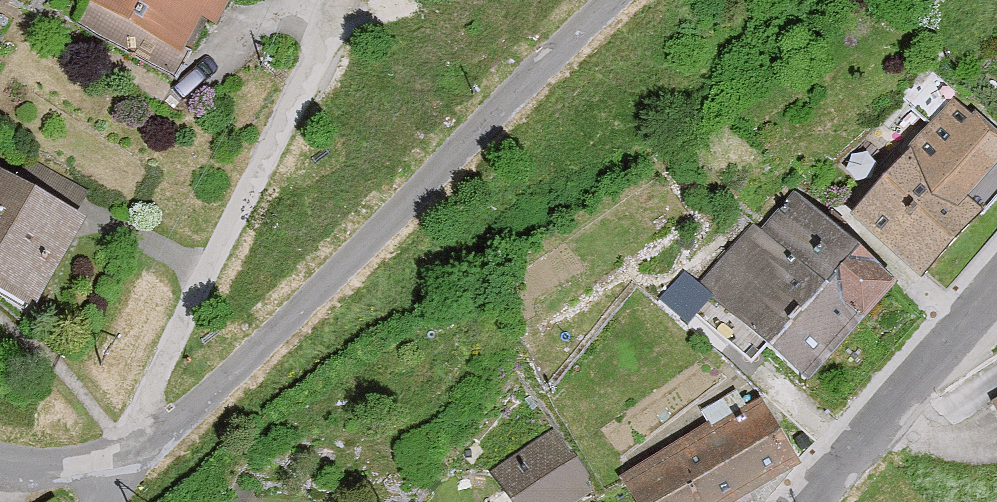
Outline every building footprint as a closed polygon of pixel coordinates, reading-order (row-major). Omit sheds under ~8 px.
[(87,2),(75,23),(168,76),(200,19),(215,28),(231,0),(83,0),(87,2)] [(915,275),(996,189),(996,137),(956,98),(912,144),(915,148),(852,214),(915,275)] [(0,177),(0,284),(36,305),(83,225),(69,217),(83,192),(29,160),(14,185),(0,177)] [(696,287),(802,383),(893,283),(796,195),(760,235),(751,227),(696,287)] [(794,466),(754,400),(620,479),(634,501),(733,501),(794,466)] [(599,489),(557,427),(492,471),(512,501),(579,501),(599,489)]
